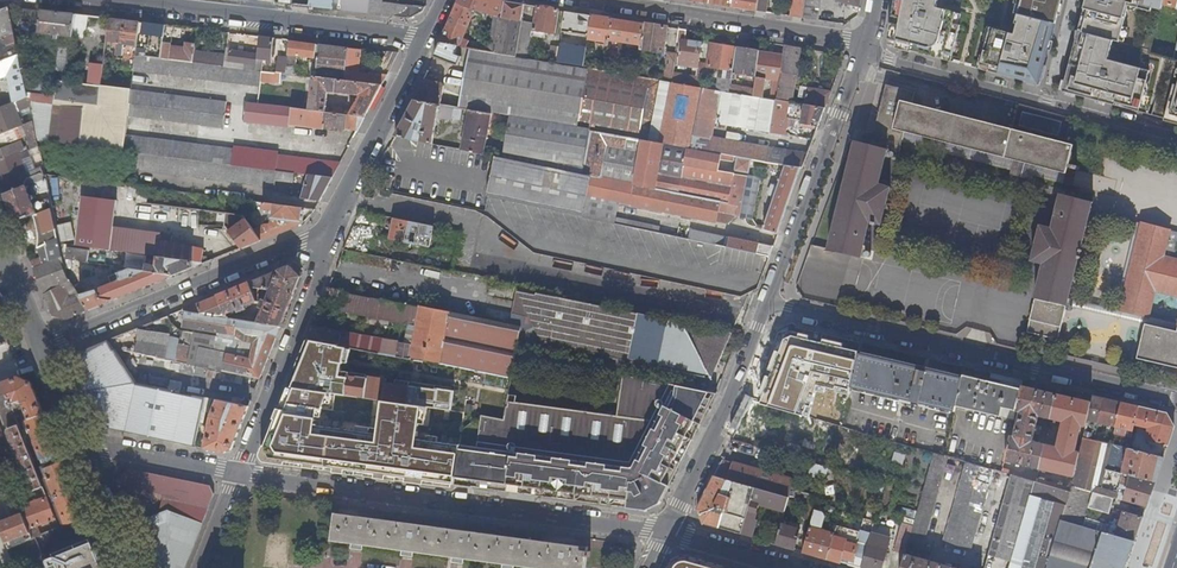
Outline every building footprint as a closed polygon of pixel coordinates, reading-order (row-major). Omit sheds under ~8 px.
[(309,7),(409,19),(423,12),(426,7),(423,7),(399,4),(385,2),(385,0),(310,0),(309,7)] [(440,43),(466,48),(470,41),(464,38),(476,11),(499,17),(498,21),(501,22),(502,17),(522,22),(525,5),(506,2),(507,0),(459,0),(440,43)] [(733,7),(757,11),(759,0),(734,0),(733,7)] [(757,11),(767,13),(769,0),(759,0),(757,11)] [(803,18),(806,0),(794,0),(791,16),(803,18)] [(803,18),(819,21),(823,0),(806,0),(803,18)] [(891,49),(942,62),(955,14),(938,8),(939,4),(940,0),(900,0),(891,49)] [(1015,18),(1053,28),(1061,0),(1020,0),(1015,18)] [(1164,0),(1088,0),(1085,15),(1122,26),(1126,11),(1149,17),(1150,12),(1160,15),(1163,4),(1164,0)] [(8,8),(14,35),(19,36),(22,9),(9,7),(8,8)] [(560,11),(537,7),(534,23),(533,31),(556,34),(560,11)] [(19,56),(16,42),(14,35),(8,8),(0,11),(0,64),(19,56)] [(22,9),(19,36),(38,38),(39,34),(41,11),(22,9)] [(58,36),(72,38),(75,15),(41,11),(39,34),(55,36),(55,39),(58,40),(58,36)] [(592,16),(566,12),(563,33),(589,36),(592,16)] [(1122,26),(1085,15),(1079,37),(1112,46),(1117,48),(1123,26),(1122,26)] [(613,19),(592,16),(589,36),(589,40),(610,43),(610,41),(613,19)] [(502,17),(501,22),(499,35),(496,53),(517,56),(522,22),(502,17)] [(1053,28),(1015,18),(1012,30),(1016,31),(1012,43),(1007,42),(1008,34),(998,32),(991,30),(981,69),(1038,85),(1053,28)] [(109,19),(106,42),(117,44),(116,55),(126,57),(127,53),(123,52),(124,45),(137,47),(140,23),(109,19)] [(630,22),(613,19),(610,41),(626,44),(630,22)] [(534,23),(522,22),(517,56),(529,58),(533,31),(534,23)] [(630,22),(626,44),(642,46),(645,24),(630,22)] [(137,47),(136,56),(161,59),(166,26),(143,23),(141,35),(150,36),(148,51),(140,50),(140,47),(137,47)] [(642,46),(641,49),(664,53),(668,28),(645,24),(642,46)] [(166,26),(161,59),(193,63),(195,52),(170,49),(173,27),(166,26)] [(687,31),(681,29),(679,43),(683,43),(679,63),(699,66),(702,43),(689,41),(688,44),(685,44),(685,41),(687,31)] [(256,71),(262,71),(263,61),(271,61),(273,38),(260,37),(258,55),(256,71)] [(1112,46),(1079,37),(1063,95),(1138,115),(1149,73),(1108,62),(1112,46)] [(739,38),(737,48),(733,73),(757,76),(761,52),(747,50),(749,40),(739,38)] [(316,45),(289,42),(288,56),(315,59),(316,45)] [(440,43),(434,57),(458,65),(462,56),(469,58),(471,48),(466,48),(440,43)] [(349,49),(319,45),(317,69),(346,72),(349,49)] [(561,48),(558,63),(585,68),(587,50),(561,45),(561,48)] [(719,80),(717,91),(721,91),(731,93),(732,85),(733,73),(737,48),(712,45),(709,67),(726,69),(724,81),(719,80)] [(60,46),(57,70),(67,71),(70,47),(60,46)] [(552,46),(550,62),(558,63),(561,48),(552,46)] [(797,76),(802,48),(786,46),(784,56),(782,73),(797,76)] [(459,107),(463,108),(469,109),(492,113),(510,117),(579,129),(591,69),(585,68),(558,63),(550,62),(529,58),(517,56),(496,53),(488,51),(471,48),(469,58),(460,100),(459,107)] [(345,81),(358,83),(359,71),(361,50),(349,49),(346,72),(345,81)] [(244,69),(256,71),(258,55),(230,50),(228,62),(244,64),(244,69)] [(195,52),(193,63),(224,67),(225,56),(195,52)] [(381,66),(390,71),(400,53),(388,52),(381,66)] [(769,99),(777,101),(782,73),(784,56),(761,52),(757,76),(766,77),(773,78),(769,99)] [(669,53),(665,81),(673,83),(674,73),(677,54),(669,53)] [(8,77),(13,103),(19,101),(26,97),(28,97),(28,96),(24,75),(23,75),(19,56),(0,64),(0,80),(8,77)] [(136,56),(134,72),(260,87),(261,79),(262,71),(256,71),(244,69),(224,67),(193,63),(161,59),(136,56)] [(462,56),(452,99),(460,100),(469,58),(462,56)] [(278,59),(276,73),(285,74),(287,60),(278,59)] [(697,77),(696,87),(705,88),(708,70),(698,68),(697,77)] [(637,77),(591,69),(579,129),(591,131),(649,141),(662,81),(637,77)] [(262,71),(261,79),(275,81),(275,73),(262,71)] [(358,83),(382,86),(388,75),(359,71),(358,83)] [(275,73),(275,81),(313,86),(314,77),(285,74),(276,73),(275,73)] [(674,73),(673,83),(696,87),(697,77),(674,73)] [(777,101),(793,104),(797,76),(782,73),(777,101)] [(754,97),(762,98),(763,98),(766,77),(757,76),(755,89),(754,97)] [(307,96),(305,110),(326,112),(326,109),(328,93),(360,96),(350,115),(365,117),(382,86),(358,83),(345,81),(314,77),(313,86),(311,97),(307,96)] [(425,78),(415,100),(448,106),(448,103),(441,102),(443,88),(440,84),(425,78)] [(785,165),(801,168),(803,168),(808,155),(753,144),(713,137),(716,123),(721,91),(717,91),(705,88),(696,87),(673,83),(665,81),(662,81),(649,141),(734,156),(738,157),(751,159),(785,165)] [(1043,111),(1020,104),(1014,124),(1020,126),(1019,130),(1013,129),(914,102),(917,91),(888,84),(880,115),(883,115),(879,131),(876,130),(872,145),(901,153),(904,142),(906,132),(1067,173),(1069,164),(1074,144),(1066,142),(1073,118),(1043,110),(1043,111)] [(732,85),(731,93),(744,95),(746,87),(732,85)] [(30,96),(34,121),(38,141),(124,152),(126,135),(128,117),(132,90),(115,87),(101,87),(99,106),(30,96)] [(744,95),(754,97),(755,89),(746,87),(744,95)] [(800,105),(826,109),(832,92),(803,87),(800,105)] [(1172,88),(1164,121),(1176,125),(1176,89),(1172,88)] [(226,102),(132,90),(128,117),(222,129),(226,102)] [(721,91),(716,123),(756,130),(762,98),(754,97),(744,95),(731,93),(721,91)] [(26,97),(19,101),(20,106),(20,108),(28,105),(26,97)] [(802,125),(819,127),(826,109),(800,105),(793,104),(777,101),(769,99),(763,98),(762,98),(756,130),(771,133),(785,136),(787,118),(803,121),(802,125)] [(452,99),(451,106),(459,107),(460,100),(452,99)] [(415,100),(396,136),(433,144),(434,134),(437,135),(438,132),(435,131),(437,118),(449,120),(450,117),(461,119),(463,108),(459,107),(451,106),(448,106),(415,100)] [(10,131),(23,126),(15,107),(16,108),(20,106),(19,101),(13,103),(0,109),(0,135),(10,131)] [(305,110),(257,104),(246,103),(246,104),(245,104),(244,121),(286,126),(286,125),(317,129),(317,127),(322,127),(322,128),(324,128),(324,127),(358,131),(365,117),(350,115),(341,114),(333,113),(329,113),(326,112),(305,110)] [(469,109),(461,150),(484,154),(492,113),(469,109)] [(591,131),(579,129),(510,117),(503,153),(584,169),(591,131)] [(34,121),(23,126),(26,133),(28,135),(33,156),(41,153),(38,141),(34,121)] [(14,141),(10,131),(0,135),(0,147),(14,141)] [(592,176),(588,196),(621,202),(730,224),(737,216),(740,217),(748,175),(719,170),(721,159),(733,161),(734,156),(649,141),(591,131),(584,169),(583,174),(592,176)] [(1065,183),(1067,173),(906,132),(904,142),(1065,183)] [(126,135),(124,152),(134,153),(138,153),(294,173),(308,175),(333,178),(341,163),(278,155),(279,152),(234,146),(234,149),(126,135)] [(45,173),(30,179),(28,174),(31,173),(30,169),(26,171),(22,161),(31,157),(29,150),(26,152),(21,141),(0,150),(0,185),(5,196),(33,184),(46,179),(45,173)] [(817,248),(806,299),(833,305),(843,254),(862,258),(871,222),(873,223),(877,223),(883,225),(891,188),(880,185),(888,150),(856,142),(829,250),(817,248)] [(294,173),(138,153),(136,169),(275,187),(275,181),(293,183),(294,173)] [(496,157),(487,196),(583,217),(588,196),(592,176),(583,174),(502,158),(496,157)] [(751,159),(738,157),(736,170),(749,172),(751,159)] [(764,229),(778,234),(801,168),(785,165),(778,188),(774,199),(764,229)] [(391,176),(379,173),(374,187),(386,189),(391,176)] [(320,201),(333,178),(308,175),(302,194),(298,194),(298,197),(301,198),(301,199),(320,201)] [(762,178),(748,175),(740,217),(753,220),(762,178)] [(395,176),(391,176),(386,189),(386,190),(391,191),(395,176)] [(48,186),(46,179),(33,184),(36,191),(48,186)] [(33,184),(5,196),(15,223),(24,220),(40,214),(53,209),(51,202),(35,209),(32,201),(35,199),(34,196),(32,192),(36,191),(33,184)] [(767,197),(774,199),(778,188),(771,185),(767,197)] [(118,200),(82,195),(76,245),(111,249),(114,225),(118,200)] [(1065,196),(1061,195),(1053,229),(1042,226),(1033,261),(1045,264),(1038,291),(1070,299),(1094,203),(1065,196)] [(588,196),(583,217),(599,220),(600,220),(617,224),(621,202),(588,196)] [(261,241),(303,224),(305,208),(263,203),(262,210),(271,211),(270,220),(277,221),(277,224),(265,225),(264,222),(260,223),(261,226),(264,226),(254,231),(261,241)] [(57,229),(53,209),(40,214),(41,218),(45,234),(57,229)] [(40,214),(24,220),(25,224),(41,218),(40,214)] [(242,249),(261,241),(254,231),(243,216),(228,214),(226,226),(242,249)] [(420,224),(395,218),(391,238),(416,243),(420,224)] [(1118,310),(1122,311),(1144,223),(1139,222),(1118,310)] [(1087,303),(1085,311),(1147,326),(1139,361),(1176,369),(1176,324),(1160,320),(1167,293),(1176,295),(1176,261),(1175,260),(1176,251),(1176,232),(1144,223),(1122,311),(1122,312),(1087,303)] [(163,231),(114,225),(111,249),(158,257),(161,257),(163,245),(163,231)] [(63,257),(60,244),(57,229),(45,234),(39,236),(23,242),(27,253),(33,250),(31,244),(45,238),(50,262),(63,257)] [(690,239),(728,248),(730,237),(722,236),(692,229),(690,239)] [(38,233),(22,240),(23,242),(39,236),(38,233)] [(728,248),(770,257),(773,248),(760,245),(760,244),(730,237),(728,248)] [(161,257),(205,264),(207,251),(163,245),(161,257)] [(66,259),(88,262),(90,251),(68,248),(66,259)] [(560,272),(477,254),(474,269),(556,287),(560,272)] [(174,276),(206,264),(205,264),(161,257),(158,257),(158,260),(157,266),(154,266),(155,260),(127,256),(125,268),(129,269),(174,276)] [(65,320),(89,311),(79,295),(67,275),(63,257),(50,262),(47,263),(34,269),(52,315),(65,320)] [(31,262),(34,269),(47,263),(45,259),(36,263),(35,260),(31,262)] [(258,323),(281,327),(301,278),(290,266),(182,311),(186,311),(228,318),(226,315),(238,310),(239,313),(246,310),(245,307),(257,302),(256,300),(260,298),(258,293),(254,294),(252,288),(271,291),(268,299),(265,299),(261,308),(264,309),(258,323)] [(115,300),(174,276),(129,269),(118,273),(120,279),(96,289),(100,297),(115,300)] [(563,290),(640,305),(644,288),(566,272),(563,290)] [(344,291),(329,287),(324,300),(341,303),(344,291)] [(89,311),(115,300),(100,297),(96,289),(79,295),(89,311)] [(715,379),(720,366),(733,333),(518,289),(517,290),(531,317),(537,329),(545,345),(715,379)] [(531,317),(517,290),(513,314),(531,317)] [(408,303),(348,291),(344,309),(417,325),(419,314),(407,311),(408,303)] [(1070,299),(1038,291),(1037,297),(1060,303),(1057,318),(1064,320),(1068,307),(1065,307),(1065,304),(1068,305),(1070,299)] [(737,325),(741,308),(654,292),(651,308),(737,325)] [(1060,303),(1037,297),(1036,299),(1044,301),(1041,314),(1033,312),(1033,313),(1064,321),(1064,320),(1057,318),(1060,303)] [(1044,301),(1036,299),(1033,312),(1041,314),(1044,301)] [(1074,308),(1085,311),(1087,303),(1070,299),(1068,305),(1068,306),(1068,308),(1069,307),(1070,306),(1071,306),(1072,306),(1073,307),(1074,308)] [(419,314),(417,325),(413,344),(400,342),(397,355),(441,363),(513,376),(523,327),(408,303),(407,311),(419,314)] [(107,341),(112,349),(261,379),(281,327),(258,323),(228,318),(186,311),(183,328),(236,336),(234,346),(232,355),(192,347),(180,345),(179,348),(169,347),(167,346),(167,347),(136,342),(139,328),(107,341)] [(1059,341),(1064,321),(1033,313),(1027,333),(1059,341)] [(342,331),(313,326),(308,338),(309,338),(315,340),(339,344),(373,351),(376,337),(343,331),(342,331)] [(170,334),(139,328),(136,342),(167,347),(167,346),(170,334)] [(232,355),(234,346),(213,342),(213,336),(195,333),(192,347),(232,355)] [(778,334),(753,401),(802,415),(818,344),(811,342),(811,341),(780,333),(778,334)] [(400,342),(376,337),(373,351),(396,355),(397,355),(400,342)] [(315,340),(296,388),(452,410),(454,391),(436,388),(436,390),(396,384),(395,388),(386,387),(386,383),(368,381),(368,383),(349,380),(349,382),(340,381),(342,368),(343,368),(346,352),(338,351),(339,344),(315,340)] [(112,349),(107,341),(69,357),(84,393),(98,388),(104,404),(118,398),(114,389),(132,380),(112,349)] [(818,344),(802,415),(810,417),(818,384),(824,359),(827,346),(818,344)] [(961,378),(961,375),(861,352),(861,354),(858,353),(856,365),(851,387),(956,413),(957,406),(964,378),(961,378)] [(824,359),(818,384),(850,391),(851,387),(856,365),(843,362),(843,363),(824,359)] [(661,503),(717,394),(624,375),(618,417),(508,402),(507,407),(467,401),(465,411),(482,414),(478,447),(461,444),(455,485),(647,510),(661,503)] [(1017,412),(1023,386),(992,379),(984,377),(983,379),(964,375),(964,378),(957,406),(1015,420),(1017,412)] [(18,377),(2,384),(14,413),(17,411),(20,410),(18,403),(22,402),(29,420),(26,422),(34,442),(52,435),(31,384),(18,377)] [(0,384),(0,411),(0,410),(7,428),(18,423),(16,418),(14,413),(2,384),(0,384)] [(174,392),(134,384),(154,416),(172,405),(174,392)] [(296,388),(289,386),(263,451),(268,460),(455,485),(461,444),(465,412),(452,410),(296,388)] [(1058,395),(1023,386),(1017,412),(1022,413),(1020,421),(1021,421),(1019,430),(1018,429),(1015,438),(1011,437),(1005,461),(1041,469),(1058,395)] [(98,388),(84,393),(93,414),(106,409),(104,404),(98,388)] [(172,405),(154,416),(171,442),(184,445),(193,396),(174,392),(172,405)] [(1092,403),(1058,395),(1041,469),(1075,477),(1081,452),(1076,451),(1078,443),(1077,442),(1079,434),(1080,434),(1082,426),(1087,427),(1088,420),(1092,403)] [(205,399),(193,396),(184,445),(195,447),(205,399)] [(1123,403),(1094,397),(1092,403),(1088,420),(1117,427),(1123,403)] [(232,449),(249,408),(217,401),(214,409),(208,407),(207,411),(213,413),(210,418),(209,423),(206,423),(205,429),(208,430),(204,449),(224,453),(232,449)] [(1140,408),(1123,403),(1117,427),(1116,433),(1133,437),(1136,425),(1140,408)] [(1167,414),(1140,408),(1136,425),(1150,428),(1147,440),(1169,445),(1175,427),(1167,414)] [(9,449),(0,426),(0,452),(9,449)] [(27,445),(19,426),(8,430),(9,435),(32,493),(44,488),(40,480),(38,473),(28,448),(27,445)] [(1101,434),(1100,441),(1113,444),(1115,438),(1101,434)] [(61,459),(52,435),(34,442),(35,445),(42,464),(54,459),(55,461),(61,459)] [(1081,452),(1075,477),(1071,492),(1072,492),(1067,507),(1063,520),(1075,524),(1082,526),(1083,526),(1084,526),(1086,519),(1090,506),(1091,502),(1094,493),(1115,499),(1117,499),(1147,508),(1156,482),(1125,474),(1107,470),(1113,444),(1100,441),(1084,437),(1081,452)] [(1131,448),(1113,444),(1107,470),(1125,474),(1126,470),(1119,468),(1123,452),(1129,454),(1131,449),(1131,448)] [(1156,482),(1165,457),(1131,449),(1129,454),(1126,470),(1125,474),(1156,482)] [(949,457),(935,453),(912,534),(909,546),(923,550),(949,457)] [(723,460),(715,476),(756,488),(790,498),(791,494),(795,480),(723,460)] [(804,460),(803,465),(804,465),(802,473),(825,480),(828,467),(804,460)] [(995,470),(966,462),(943,543),(972,551),(995,470)] [(40,468),(64,527),(66,526),(44,470),(55,466),(54,463),(40,468)] [(85,519),(63,463),(55,466),(44,470),(66,526),(85,519)] [(135,524),(151,566),(152,567),(185,567),(214,495),(210,487),(160,477),(128,469),(118,481),(121,489),(163,499),(162,513),(135,524)] [(1031,497),(1035,482),(1012,475),(989,555),(1013,561),(1031,497)] [(756,488),(715,476),(698,510),(704,524),(743,535),(756,488)] [(1071,492),(1038,482),(1035,482),(1031,497),(1067,507),(1072,492),(1071,492)] [(756,488),(743,535),(751,537),(754,538),(763,505),(786,511),(790,498),(756,488)] [(1094,493),(1091,502),(1090,506),(1111,513),(1115,499),(1094,493)] [(1067,507),(1031,497),(1013,561),(1012,562),(1032,567),(1048,567),(1061,520),(1063,520),(1067,507)] [(21,509),(23,515),(31,534),(33,540),(41,536),(37,526),(56,519),(48,499),(21,509)] [(816,505),(808,503),(804,519),(812,521),(815,511),(816,505)] [(812,521),(804,552),(828,559),(834,536),(835,534),(821,530),(824,517),(823,514),(815,511),(812,521)] [(1116,535),(1136,541),(1144,516),(1124,511),(1116,535)] [(332,542),(533,567),(586,567),(588,558),(590,558),(591,552),(589,551),(589,547),(588,547),(337,515),(337,514),(335,514),(332,542)] [(0,523),(0,529),(1,531),(6,544),(12,542),(14,547),(27,542),(25,537),(31,534),(23,515),(0,523)] [(1090,528),(1092,521),(1086,519),(1084,526),(1090,528)] [(1075,524),(1063,520),(1057,540),(1069,544),(1075,524)] [(1104,532),(1110,534),(1111,530),(1108,529),(1109,525),(1093,520),(1092,521),(1090,528),(1104,532)] [(782,524),(776,544),(795,550),(798,538),(795,537),(798,529),(782,524)] [(1082,526),(1075,524),(1069,544),(1077,546),(1083,526),(1082,526)] [(1057,540),(1051,558),(1085,567),(1092,567),(1104,532),(1090,528),(1084,526),(1083,526),(1077,546),(1069,544),(1057,540)] [(912,534),(900,530),(895,548),(907,552),(909,546),(912,534)] [(872,532),(868,549),(863,567),(883,567),(891,538),(872,532)] [(1136,541),(1116,535),(1110,534),(1104,532),(1092,567),(1126,567),(1136,541)] [(828,559),(841,563),(842,557),(851,560),(850,565),(860,567),(863,567),(868,549),(846,543),(847,540),(834,536),(828,559)] [(91,540),(82,543),(43,559),(44,560),(42,561),(45,567),(102,567),(91,540)] [(44,560),(43,559),(38,546),(26,551),(32,565),(42,561),(44,560)] [(903,567),(956,567),(907,554),(903,567)] [(691,558),(681,558),(672,561),(669,567),(724,567),(691,558)] [(1048,567),(1085,567),(1051,558),(1048,567)]
